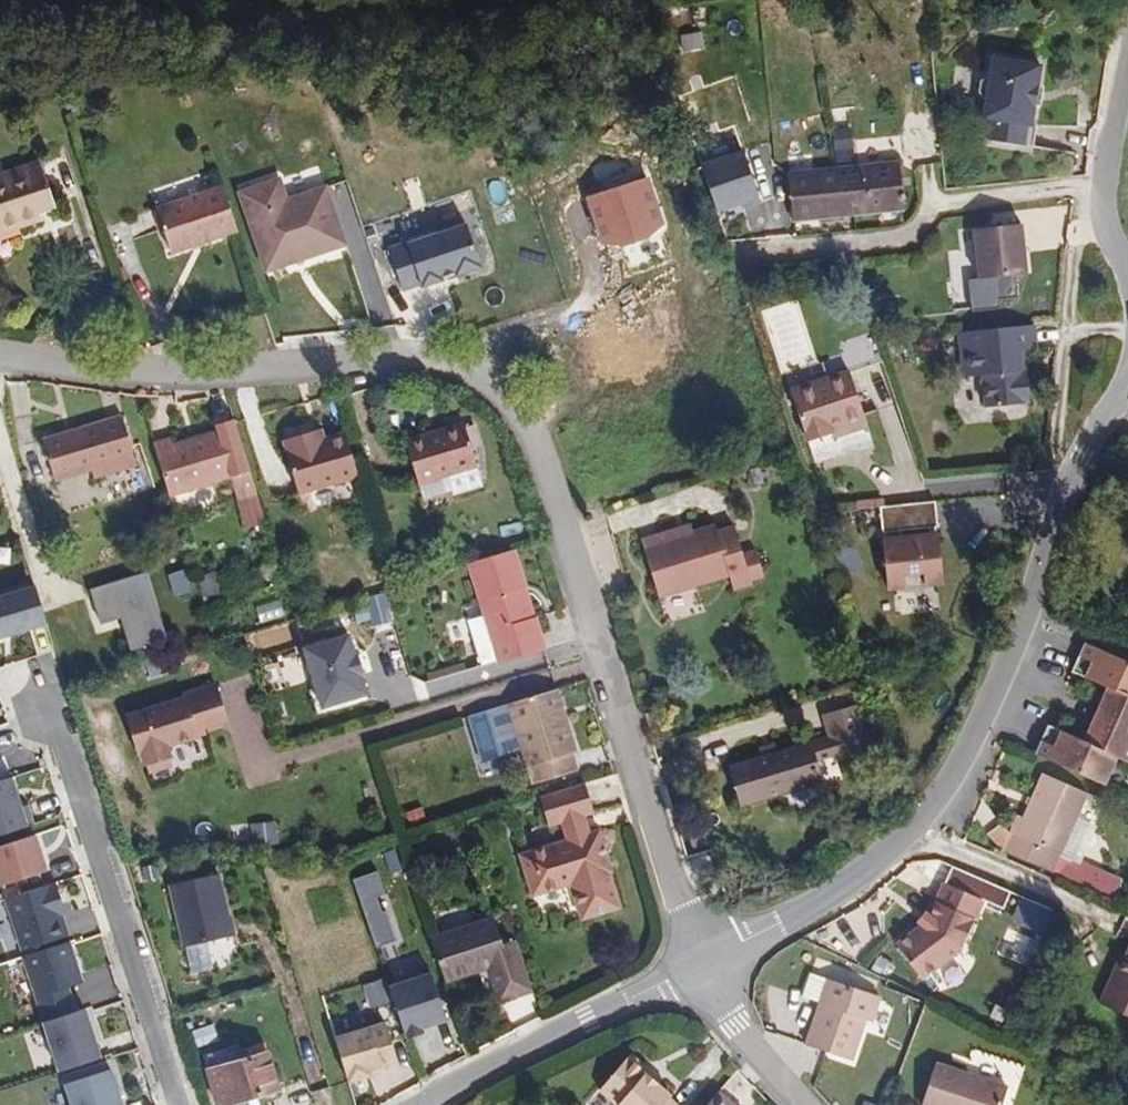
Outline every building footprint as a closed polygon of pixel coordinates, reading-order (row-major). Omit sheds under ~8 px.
[(1036,117),(1043,58),(986,51),(979,110),(988,111),(985,135),(1029,140),(1032,116),(1036,117)] [(833,131),(836,149),(852,147),(850,129),(833,131)] [(763,192),(748,142),(700,157),(715,206),(763,192)] [(793,217),(903,206),(898,158),(788,171),(793,217)] [(7,225),(31,218),(30,211),(44,206),(31,163),(0,172),(0,221),(4,220),(7,225)] [(588,191),(601,246),(667,231),(654,176),(588,191)] [(236,193),(262,272),(342,246),(323,188),(283,201),(276,180),(236,193)] [(233,229),(219,187),(155,208),(169,249),(233,229)] [(980,271),(1029,266),(1024,219),(975,223),(980,271)] [(389,244),(403,290),(482,267),(469,221),(389,244)] [(980,271),(977,249),(960,250),(958,253),(959,271),(962,274),(980,271)] [(1029,330),(955,340),(959,384),(979,383),(983,415),(1026,409),(1022,379),(1017,379),(1014,357),(1032,356),(1029,330)] [(825,435),(859,424),(843,380),(785,400),(801,450),(827,441),(825,435)] [(82,466),(85,476),(128,464),(114,417),(36,438),(46,476),(82,466)] [(149,459),(160,494),(219,476),(222,484),(225,483),(244,478),(225,418),(206,424),(208,431),(165,445),(162,436),(145,442),(149,459)] [(862,434),(859,424),(825,435),(827,441),(828,445),(862,434)] [(458,425),(398,443),(411,484),(443,474),(449,494),(478,485),(472,465),(458,425)] [(303,445),(314,440),(312,431),(300,435),(303,445)] [(349,475),(337,433),(314,440),(303,445),(300,435),(276,442),(290,494),(349,475)] [(244,478),(225,483),(232,505),(251,500),(244,478)] [(938,497),(883,504),(886,530),(903,527),(904,538),(888,540),(894,585),(909,584),(907,571),(930,568),(931,581),(946,579),(941,533),(934,534),(933,523),(941,522),(938,497)] [(232,505),(238,525),(257,520),(251,500),(232,505)] [(654,544),(652,538),(634,544),(651,599),(721,578),(726,592),(744,586),(727,528),(710,533),(708,528),(684,534),(654,544)] [(683,529),(652,538),(654,544),(684,534),(683,529)] [(515,589),(505,555),(463,567),(477,615),(486,649),(492,665),(534,651),(524,618),(518,621),(508,591),(515,589)] [(121,616),(131,650),(169,639),(149,570),(90,587),(100,622),(121,616)] [(0,596),(0,636),(49,620),(37,584),(0,596)] [(524,618),(515,589),(508,591),(518,621),(524,618)] [(280,597),(256,605),(261,621),(286,613),(280,597)] [(486,649),(477,615),(458,622),(469,654),(486,649)] [(350,632),(303,644),(320,706),(366,694),(350,632)] [(1127,736),(1127,670),(1077,647),(1065,676),(1116,698),(1104,725),(1127,736)] [(302,650),(285,655),(294,683),(310,678),(302,650)] [(176,692),(120,714),(132,754),(135,753),(138,764),(141,762),(144,770),(162,765),(160,757),(163,756),(159,745),(191,735),(187,725),(219,715),(210,685),(177,696),(176,692)] [(557,688),(509,702),(523,749),(533,783),(576,770),(571,753),(576,751),(557,688)] [(523,749),(509,702),(466,716),(482,764),(523,749)] [(819,715),(826,742),(828,749),(860,740),(851,705),(819,715)] [(635,716),(639,729),(650,726),(645,713),(635,716)] [(1098,790),(1110,762),(1127,769),(1127,766),(1127,736),(1104,725),(1092,752),(1041,730),(1029,759),(1098,790)] [(828,749),(826,742),(800,749),(799,748),(723,770),(735,810),(811,788),(807,767),(832,761),(833,765),(865,756),(860,740),(828,749)] [(1039,853),(1047,856),(1075,795),(1031,774),(1011,820),(1005,817),(998,833),(1004,836),(996,854),(1031,869),(1039,853)] [(30,827),(14,775),(1,779),(0,780),(0,836),(30,827)] [(586,818),(576,788),(531,801),(541,832),(554,828),(575,821),(586,818)] [(423,806),(405,812),(410,827),(427,821),(423,806)] [(274,821),(249,822),(251,845),(275,844),(274,821)] [(575,821),(554,828),(560,847),(581,839),(575,821)] [(50,875),(38,834),(0,844),(0,878),(3,888),(50,875)] [(581,839),(560,847),(511,861),(524,901),(562,890),(573,925),(611,914),(602,878),(603,878),(592,837),(581,839)] [(395,846),(384,849),(387,862),(399,859),(395,846)] [(1039,873),(1047,856),(1039,853),(1031,869),(1039,873)] [(381,869),(357,875),(373,945),(398,940),(381,869)] [(220,872),(170,885),(187,947),(236,935),(220,872)] [(6,898),(23,953),(70,938),(53,883),(6,898)] [(910,984),(943,958),(950,952),(969,905),(931,889),(918,919),(909,930),(900,937),(885,951),(910,984)] [(493,912),(431,933),(444,982),(486,969),(507,963),(502,941),(493,912)] [(909,930),(918,919),(912,915),(905,924),(909,930)] [(531,991),(517,937),(502,941),(507,963),(486,969),(495,1001),(531,991)] [(70,942),(22,957),(35,999),(68,989),(83,984),(70,942)] [(1123,942),(1115,962),(1127,968),(1127,945),(1123,942)] [(1115,962),(1109,960),(1091,1007),(1127,1023),(1127,968),(1115,962)] [(433,971),(389,983),(403,1036),(448,1024),(433,971)] [(806,1007),(813,983),(795,977),(787,1000),(806,1007)] [(383,982),(366,987),(372,1008),(389,1003),(383,982)] [(865,999),(813,983),(806,1007),(791,1049),(836,1063),(850,1024),(856,1026),(865,999)] [(76,1007),(68,989),(35,999),(41,1018),(43,1019),(76,1007)] [(43,1019),(59,1069),(104,1055),(87,1003),(43,1019)] [(371,1024),(383,1068),(399,1064),(387,1020),(371,1024)] [(370,1023),(335,1033),(348,1081),(383,1071),(383,1068),(370,1023)] [(215,1025),(192,1031),(196,1045),(219,1039),(215,1025)] [(214,1073),(225,1104),(250,1104),(299,1088),(284,1048),(214,1073)] [(641,1074),(624,1059),(593,1093),(606,1104),(664,1104),(662,1103),(664,1101),(651,1089),(639,1078),(641,1074)] [(111,1064),(66,1078),(75,1104),(124,1104),(111,1064)] [(927,1069),(914,1104),(994,1104),(998,1092),(927,1069)] [(654,1085),(641,1074),(639,1078),(651,1089),(654,1085)]
